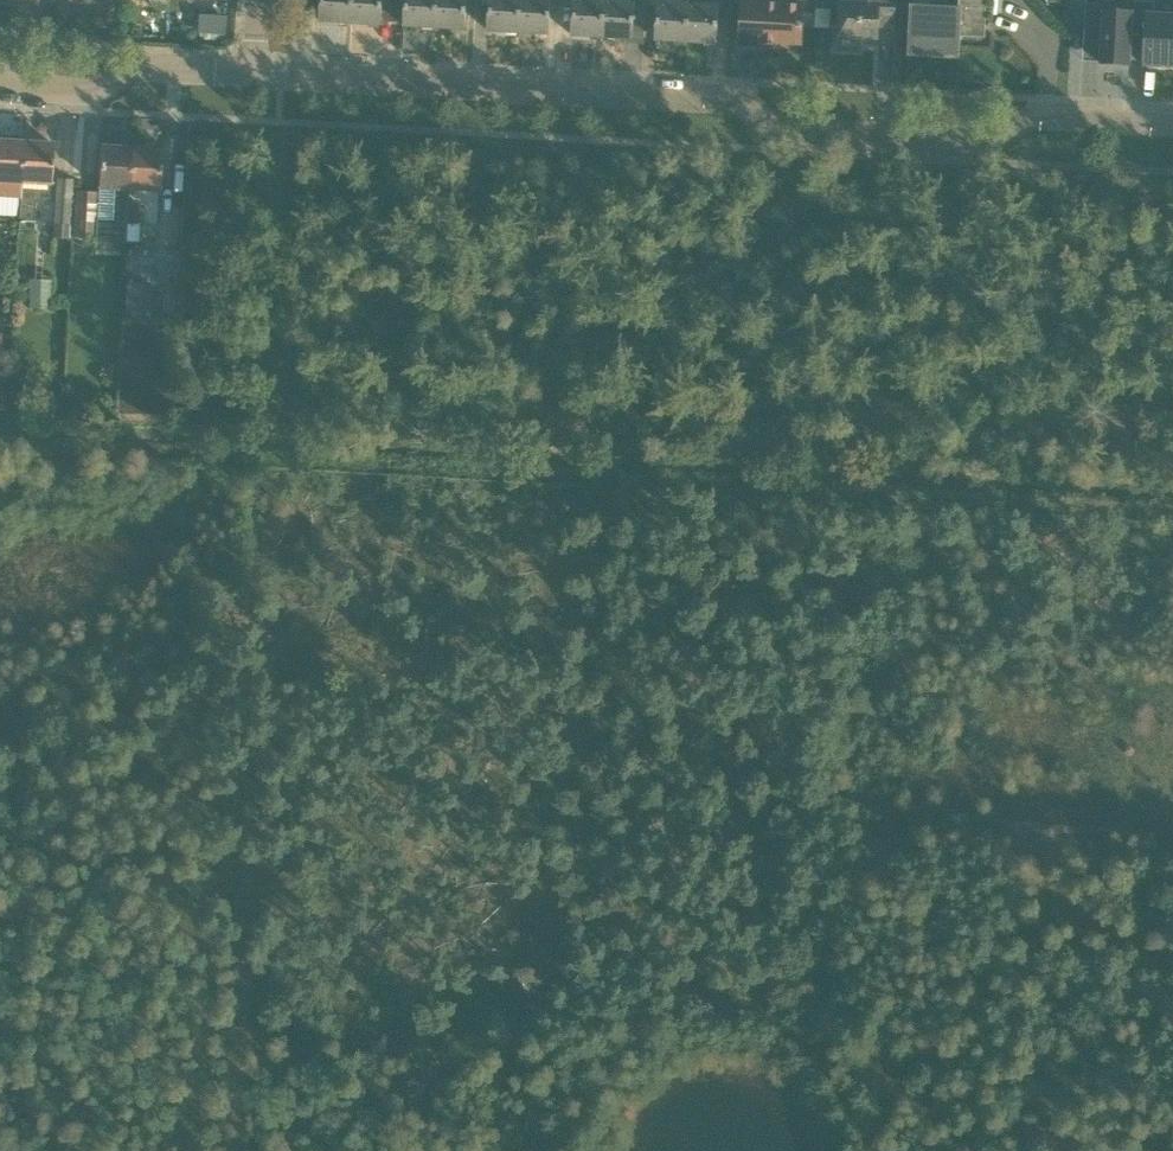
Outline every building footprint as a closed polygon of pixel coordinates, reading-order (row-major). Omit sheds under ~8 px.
[(352,0),(303,0),(303,11),(321,12),(321,21),(351,23),(352,0)] [(381,24),(382,0),(352,0),(351,23),(381,24)] [(406,2),(405,26),(435,27),(436,0),(406,0),(406,2)] [(465,29),(466,5),(466,0),(436,0),(435,27),(465,29)] [(488,30),(519,32),(520,0),(490,0),(488,30)] [(549,34),(550,0),(520,0),(519,32),(549,34)] [(574,11),(572,35),(602,37),(604,0),(574,0),(574,11)] [(632,38),(634,15),(634,1),(616,0),(604,0),(602,37),(632,38)] [(688,4),(689,0),(677,0),(677,3),(658,2),(657,16),(656,40),(686,42),(688,4)] [(803,2),(801,2),(800,0),(783,0),(782,1),(758,0),(742,0),(742,21),(740,45),(760,46),(761,41),(801,44),(802,20),(803,2)] [(840,26),(833,25),(831,49),(860,51),(860,37),(878,38),(879,26),(894,27),(896,0),(833,0),(833,4),(841,4),(840,26)] [(987,0),(958,0),(958,8),(930,7),(930,0),(913,0),(910,54),(946,56),(958,56),(959,36),(985,37),(987,0)] [(1084,33),(1102,34),(1101,63),(1130,65),(1131,35),(1133,12),(1115,11),(1116,0),(1086,0),(1084,33)] [(1132,35),(1146,36),(1144,65),(1172,67),(1172,56),(1172,15),(1154,14),(1155,2),(1133,0),(1133,12),(1132,35)] [(686,42),(716,43),(718,20),(718,6),(688,4),(686,42)] [(22,142),(0,140),(0,196),(19,198),(22,142)] [(22,142),(19,198),(17,229),(32,230),(34,202),(44,202),(49,199),(50,184),(51,167),(53,143),(22,142)] [(130,148),(100,146),(97,187),(97,192),(76,191),(73,238),(75,238),(75,247),(94,248),(96,219),(126,221),(127,202),(128,189),(130,148)] [(128,189),(158,191),(161,150),(130,148),(128,189)] [(52,238),(66,239),(71,179),(57,178),(52,238)] [(127,202),(126,221),(125,241),(127,241),(126,260),(146,261),(146,241),(138,241),(139,223),(138,223),(139,203),(127,202)] [(27,278),(26,302),(45,303),(46,280),(27,278)] [(125,283),(124,313),(149,314),(150,284),(125,283)] [(122,388),(121,406),(139,407),(140,389),(122,388)]
